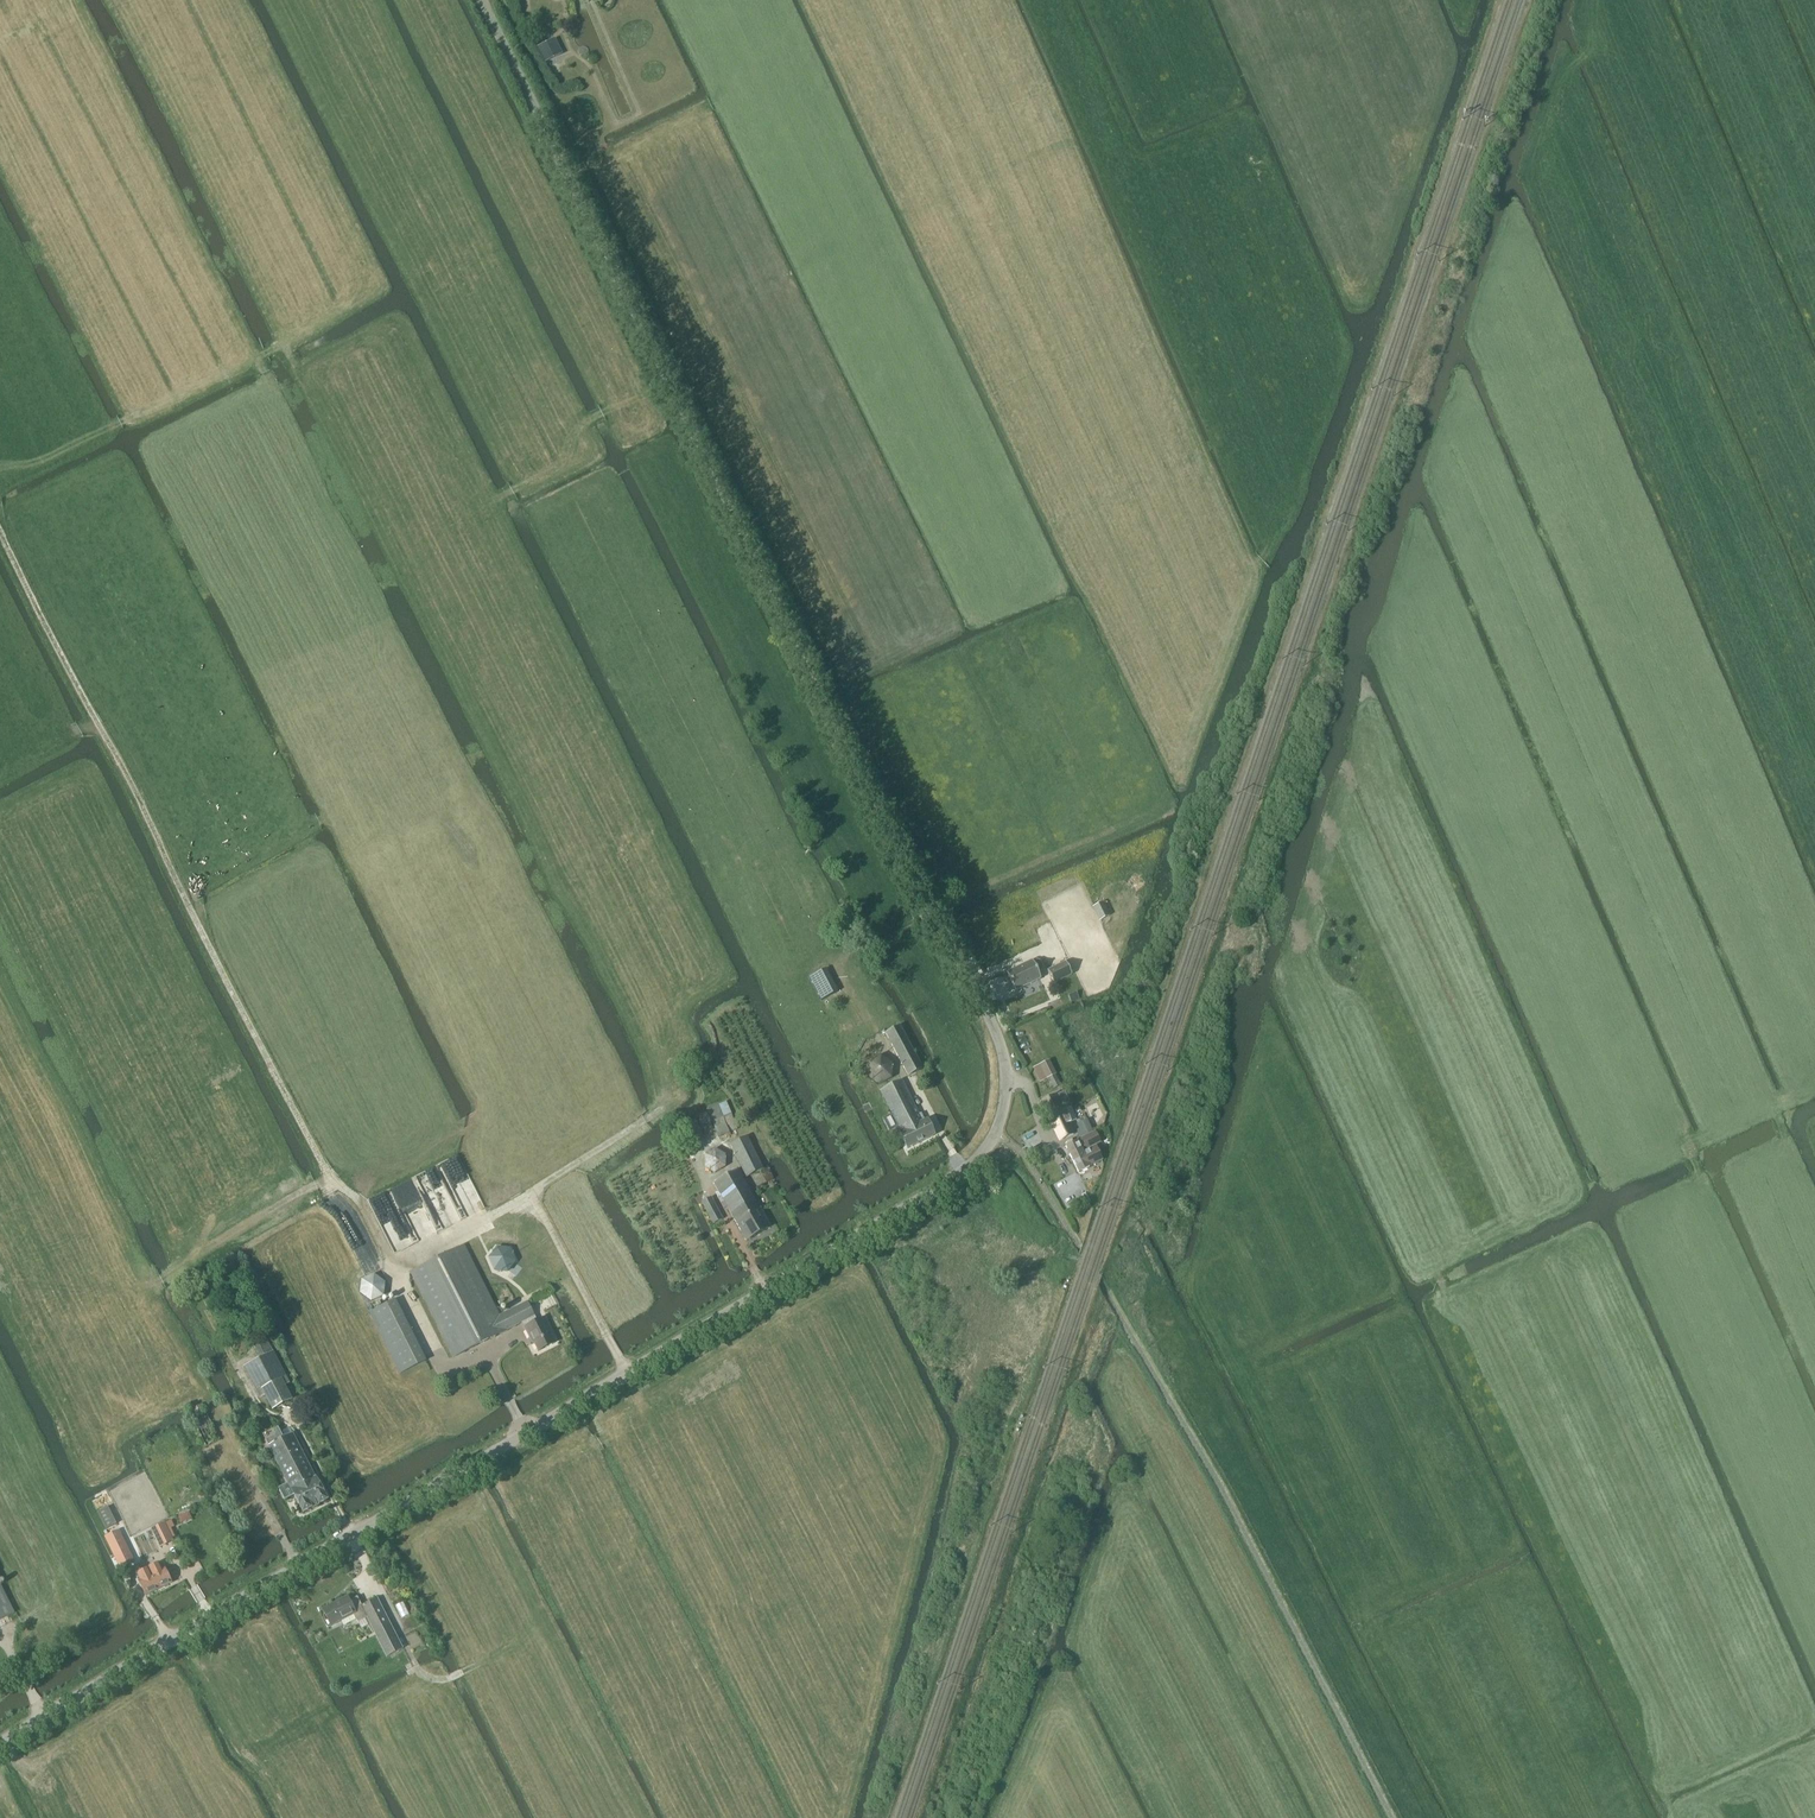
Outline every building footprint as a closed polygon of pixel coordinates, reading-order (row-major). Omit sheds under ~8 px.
[(552,40),(536,48),(544,63),(559,56),(552,40)] [(1112,918),(1106,905),(1097,909),(1103,922),(1112,918)] [(1031,961),(1006,973),(1015,992),(1040,980),(1038,974),(1041,972),(1042,969),(1039,962),(1036,961),(1032,963),(1031,961)] [(1068,963),(1059,967),(1049,972),(1055,985),(1073,976),(1074,976),(1068,963)] [(820,1001),(838,992),(825,969),(808,978),(820,1001)] [(899,1026),(885,1033),(908,1076),(922,1069),(918,1062),(914,1054),(899,1026)] [(891,1079),(892,1064),(880,1056),(867,1063),(866,1077),(878,1085),(891,1079)] [(1048,1061),(1038,1066),(1046,1080),(1055,1076),(1048,1061)] [(1056,1077),(1048,1081),(1053,1094),(1062,1090),(1056,1077)] [(920,1115),(918,1115),(901,1082),(878,1094),(880,1097),(882,1096),(901,1133),(899,1133),(907,1149),(933,1137),(926,1121),(924,1122),(920,1115)] [(1063,1093),(1040,1104),(1048,1119),(1068,1110),(1071,1109),(1063,1093)] [(718,1105),(707,1109),(718,1138),(729,1133),(718,1105)] [(1068,1110),(1048,1119),(1060,1142),(1073,1135),(1068,1125),(1071,1123),(1066,1114),(1070,1112),(1068,1110)] [(692,1140),(701,1136),(694,1121),(686,1125),(692,1140)] [(1091,1128),(1074,1137),(1076,1142),(1094,1133),(1091,1128)] [(1082,1140),(1066,1148),(1078,1173),(1100,1163),(1100,1162),(1094,1149),(1099,1147),(1094,1135),(1082,1140)] [(746,1178),(763,1170),(748,1138),(731,1146),(746,1178)] [(760,1210),(759,1210),(737,1171),(713,1185),(746,1241),(770,1227),(760,1210)] [(713,1225),(722,1220),(711,1199),(702,1204),(713,1225)] [(527,1303),(499,1317),(464,1247),(410,1273),(453,1359),(521,1324),(530,1340),(531,1340),(538,1353),(554,1344),(550,1336),(551,1335),(543,1319),(536,1323),(534,1317),(527,1303)] [(400,1375),(425,1362),(395,1301),(369,1314),(400,1375)] [(284,1387),(289,1384),(272,1353),(244,1368),(260,1399),(265,1396),(272,1410),(291,1400),(284,1387)] [(293,1436),(284,1440),(278,1428),(276,1430),(275,1437),(266,1441),(288,1485),(278,1490),(284,1501),(294,1496),(303,1514),(327,1502),(293,1436)] [(159,1548),(173,1541),(164,1524),(151,1530),(159,1548)] [(135,1564),(127,1549),(118,1530),(103,1537),(112,1556),(120,1571),(135,1564)] [(171,1583),(164,1569),(162,1570),(159,1563),(148,1569),(158,1590),(171,1583)] [(145,1596),(158,1590),(148,1569),(137,1574),(140,1580),(138,1581),(145,1596)] [(13,1613),(0,1588),(0,1619),(13,1613)] [(403,1649),(390,1625),(377,1599),(362,1607),(357,1598),(350,1602),(347,1598),(322,1610),(330,1627),(354,1615),(358,1623),(367,1618),(387,1658),(403,1649)]
